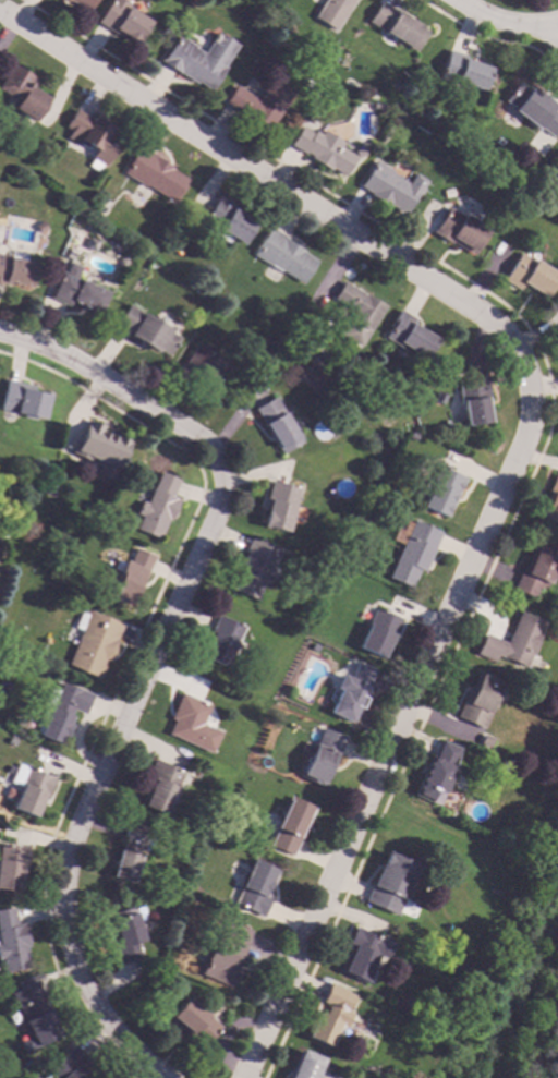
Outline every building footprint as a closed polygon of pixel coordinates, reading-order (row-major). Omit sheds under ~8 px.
[(68,3),(62,0),(95,0),(87,13),(69,1),(68,3)] [(97,23),(112,0),(122,0),(129,4),(128,5),(129,7),(129,9),(149,23),(136,44),(123,35),(121,38),(97,23)] [(313,17),(323,0),(353,0),(333,31),(313,17)] [(395,12),(417,26),(418,25),(426,31),(412,52),(365,22),(378,2),(395,12)] [(236,45),(222,66),(225,68),(210,92),(197,83),(196,85),(161,62),(179,36),(194,46),(194,48),(204,53),(217,33),(236,45)] [(463,57),(462,59),(487,69),(480,90),(454,81),(453,84),(436,77),(446,50),(463,57)] [(16,102),(0,91),(0,83),(12,64),(33,78),(31,81),(36,84),(33,88),(48,99),(33,122),(12,108),(16,102)] [(293,93),(269,129),(255,120),(253,123),(225,104),(235,86),(257,100),(271,78),(293,93)] [(311,82),(306,88),(302,86),(306,80),(311,82)] [(550,110),(557,116),(557,126),(549,137),(536,128),(534,130),(510,111),(511,109),(501,100),(514,83),(525,92),(529,87),(553,106),(550,110)] [(90,119),(92,117),(111,129),(110,131),(122,137),(104,167),(101,165),(97,172),(87,166),(92,159),(89,158),(94,152),(77,143),(76,145),(65,138),(70,131),(64,126),(75,109),(90,119)] [(312,134),(314,131),(319,134),(322,130),(342,143),(339,147),(353,156),(352,152),(361,148),(364,156),(354,159),(342,178),(329,170),(329,171),(308,158),(311,157),(304,153),(304,155),(289,145),(301,126),(312,134)] [(160,159),(159,160),(172,169),(172,170),(185,180),(171,202),(146,185),(145,187),(122,173),(141,146),(160,159)] [(390,171),(389,173),(417,191),(402,215),(389,206),(388,208),(367,196),(368,194),(357,187),(374,161),(390,171)] [(452,196),(444,198),(441,190),(450,189),(452,196)] [(214,194),(234,207),(232,210),(253,223),(240,245),(230,239),(228,243),(216,237),(219,232),(203,221),(217,198),(211,195),(214,194)] [(486,231),(471,256),(449,242),(447,245),(429,234),(448,206),(486,231)] [(46,229),(38,233),(33,226),(40,221),(46,229)] [(286,239),(284,240),(302,252),(301,253),(315,262),(300,284),(268,264),(267,266),(251,255),(269,228),(286,239)] [(98,242),(93,253),(83,247),(87,238),(98,242)] [(76,251),(72,261),(65,257),(70,247),(76,251)] [(4,284),(0,284),(0,255),(9,257),(11,251),(27,255),(25,262),(36,265),(29,288),(5,282),(4,284)] [(556,277),(542,299),(520,284),(517,291),(500,281),(518,253),(556,277)] [(129,265),(120,267),(118,259),(126,256),(129,265)] [(69,263),(81,269),(76,278),(107,293),(97,314),(71,301),(69,306),(50,298),(62,272),(63,274),(69,263)] [(363,295),(363,294),(384,307),(357,348),(338,335),(352,312),(331,299),(342,282),(363,295)] [(169,330),(168,331),(179,338),(167,356),(156,350),(155,352),(128,336),(130,332),(116,324),(128,304),(169,330)] [(414,320),(412,325),(435,340),(422,360),(405,349),(403,352),(381,338),(388,329),(386,328),(398,310),(414,320)] [(228,364),(218,380),(222,384),(213,399),(195,388),(203,375),(184,363),(196,343),(228,364)] [(486,401),(484,401),(487,423),(463,426),(459,403),(458,404),(454,384),(475,380),(475,379),(481,378),(480,374),(482,374),(486,401)] [(43,420),(0,409),(0,405),(8,379),(35,386),(33,391),(43,395),(44,392),(49,395),(43,420)] [(283,413),(281,414),(294,437),(298,436),(301,443),(280,455),(253,409),(272,397),(283,413)] [(104,427),(102,431),(117,437),(118,435),(131,440),(111,482),(95,474),(99,464),(94,462),(94,461),(90,459),(89,461),(70,452),(74,443),(75,444),(87,420),(104,427)] [(463,479),(456,494),(453,493),(442,518),(420,507),(424,496),(417,493),(423,482),(428,485),(437,465),(463,479)] [(178,481),(171,497),(178,500),(169,521),(166,520),(158,540),(134,530),(140,517),(134,514),(140,501),(145,504),(159,472),(178,481)] [(554,474),(557,476),(557,527),(538,518),(539,517),(536,516),(554,474)] [(298,488),(284,534),(260,528),(265,512),(262,511),(270,481),(298,488)] [(439,533),(422,572),(417,570),(409,589),(386,578),(412,521),(439,533)] [(279,550),(269,572),(268,572),(256,599),(230,589),(236,573),(233,573),(236,567),(239,568),(244,555),(242,555),(250,537),(279,550)] [(534,540),(557,549),(557,558),(546,584),(545,584),(544,588),(537,585),(531,598),(511,590),(519,570),(521,571),(534,540)] [(154,556),(146,574),(143,573),(129,606),(108,597),(123,560),(129,564),(135,548),(154,556)] [(122,561),(118,570),(112,568),(116,559),(122,561)] [(401,620),(383,659),(356,646),(374,608),(401,620)] [(87,615),(88,613),(121,627),(106,664),(104,663),(97,678),(66,665),(81,631),(73,628),(80,611),(87,615)] [(543,622),(538,633),(539,634),(530,656),(529,655),(522,668),(495,656),(493,663),(473,654),(482,633),(504,643),(518,611),(543,622)] [(243,628),(223,668),(199,656),(206,643),(204,643),(217,616),(243,628)] [(373,670),(361,697),(364,699),(359,710),(356,708),(349,724),(328,713),(339,691),(333,689),(340,675),(349,679),(356,663),(373,670)] [(508,690),(502,701),(496,698),(481,730),(454,717),(474,675),(508,690)] [(92,695),(84,715),(73,711),(68,724),(70,725),(63,738),(61,737),(58,744),(37,736),(38,734),(34,731),(43,712),(48,714),(49,710),(43,706),(51,688),(58,691),(61,682),(92,695)] [(208,706),(199,724),(219,732),(209,753),(166,734),(172,720),(169,718),(180,693),(208,706)] [(343,739),(323,787),(300,777),(310,755),(302,752),(306,742),(313,746),(320,728),(343,739)] [(459,750),(452,765),(454,766),(437,807),(413,796),(429,758),(432,759),(439,741),(459,750)] [(182,772),(162,815),(141,806),(151,782),(145,778),(153,760),(182,772)] [(52,777),(46,797),(43,796),(34,817),(13,809),(21,787),(10,783),(17,764),(52,777)] [(314,808),(293,856),(268,845),(290,797),(314,808)] [(145,827),(136,856),(142,858),(138,867),(135,867),(131,883),(110,876),(118,850),(120,851),(122,840),(121,840),(126,822),(145,827)] [(16,894),(0,890),(0,845),(28,850),(22,881),(20,881),(16,894)] [(417,865),(396,916),(363,903),(385,852),(417,865)] [(278,871),(268,895),(270,896),(263,916),(233,904),(252,860),(278,871)] [(145,919),(136,922),(143,942),(135,944),(140,959),(119,966),(113,946),(117,945),(107,913),(141,904),(145,919)] [(1,958),(0,958),(0,910),(13,908),(15,925),(24,924),(27,947),(24,947),(28,969),(3,973),(1,958)] [(251,931),(234,969),(236,970),(230,986),(199,973),(218,931),(223,933),(228,921),(251,931)] [(391,944),(385,959),(375,955),(363,983),(337,972),(348,947),(345,946),(353,926),(391,944)] [(345,991),(344,993),(353,996),(347,1012),(350,1013),(343,1027),(337,1025),(327,1046),(305,1037),(315,1013),(324,1017),(329,1005),(320,1002),(328,983),(345,991)] [(60,1034),(23,1053),(17,1043),(31,1038),(15,1006),(40,993),(60,1034)] [(220,1028),(201,1050),(186,1038),(187,1037),(167,1019),(185,997),(220,1028)] [(445,1037),(442,1043),(435,1040),(437,1033),(445,1037)] [(76,1068),(86,1077),(52,1077),(46,1071),(72,1046),(85,1061),(76,1068)] [(322,1059),(314,1077),(288,1077),(300,1050),(322,1059)]
